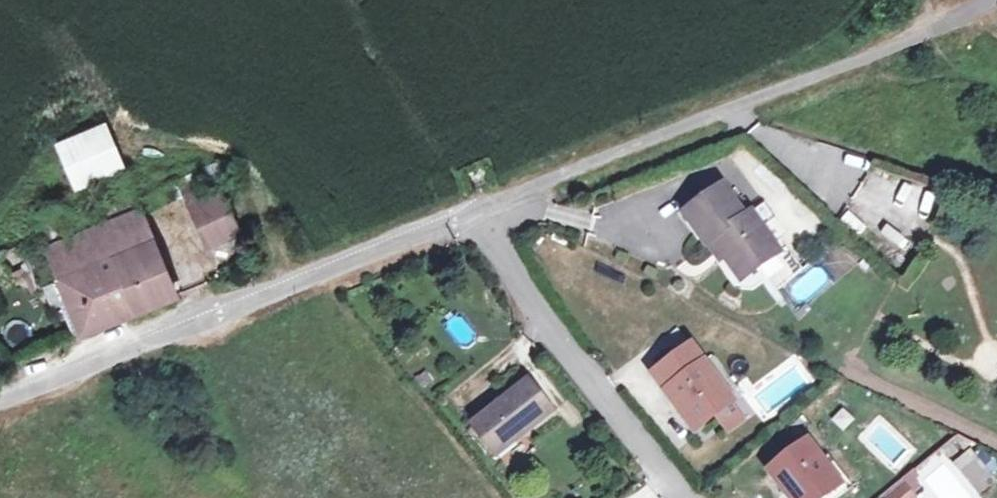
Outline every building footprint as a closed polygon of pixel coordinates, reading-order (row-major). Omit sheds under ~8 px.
[(103,124),(55,145),(76,193),(124,173),(103,124)] [(721,188),(686,213),(710,247),(716,242),(725,254),(734,267),(748,257),(756,268),(776,255),(745,213),(742,216),(721,188)] [(221,196),(191,209),(206,246),(237,233),(221,196)] [(47,251),(59,279),(110,259),(151,242),(140,212),(121,220),(113,201),(93,208),(101,229),(47,251)] [(572,247),(557,238),(551,246),(567,256),(572,247)] [(110,259),(133,313),(175,297),(151,242),(110,259)] [(716,242),(710,247),(718,259),(725,254),(716,242)] [(748,257),(734,267),(742,279),(756,268),(748,257)] [(110,259),(59,279),(81,335),(133,313),(110,259)] [(689,346),(650,375),(677,410),(684,405),(703,430),(734,406),(732,403),(703,364),(689,346)] [(713,356),(703,364),(732,403),(742,396),(713,356)] [(528,380),(471,425),(493,453),(521,431),(524,435),(553,413),(528,380)] [(684,405),(677,410),(696,435),(703,430),(684,405)] [(521,431),(493,453),(496,457),(524,435),(521,431)] [(809,441),(773,469),(792,495),(789,497),(790,497),(828,497),(843,487),(809,441)] [(996,482),(971,451),(953,465),(977,496),(996,482)] [(928,496),(915,473),(882,492),(886,497),(925,497),(928,496)]
